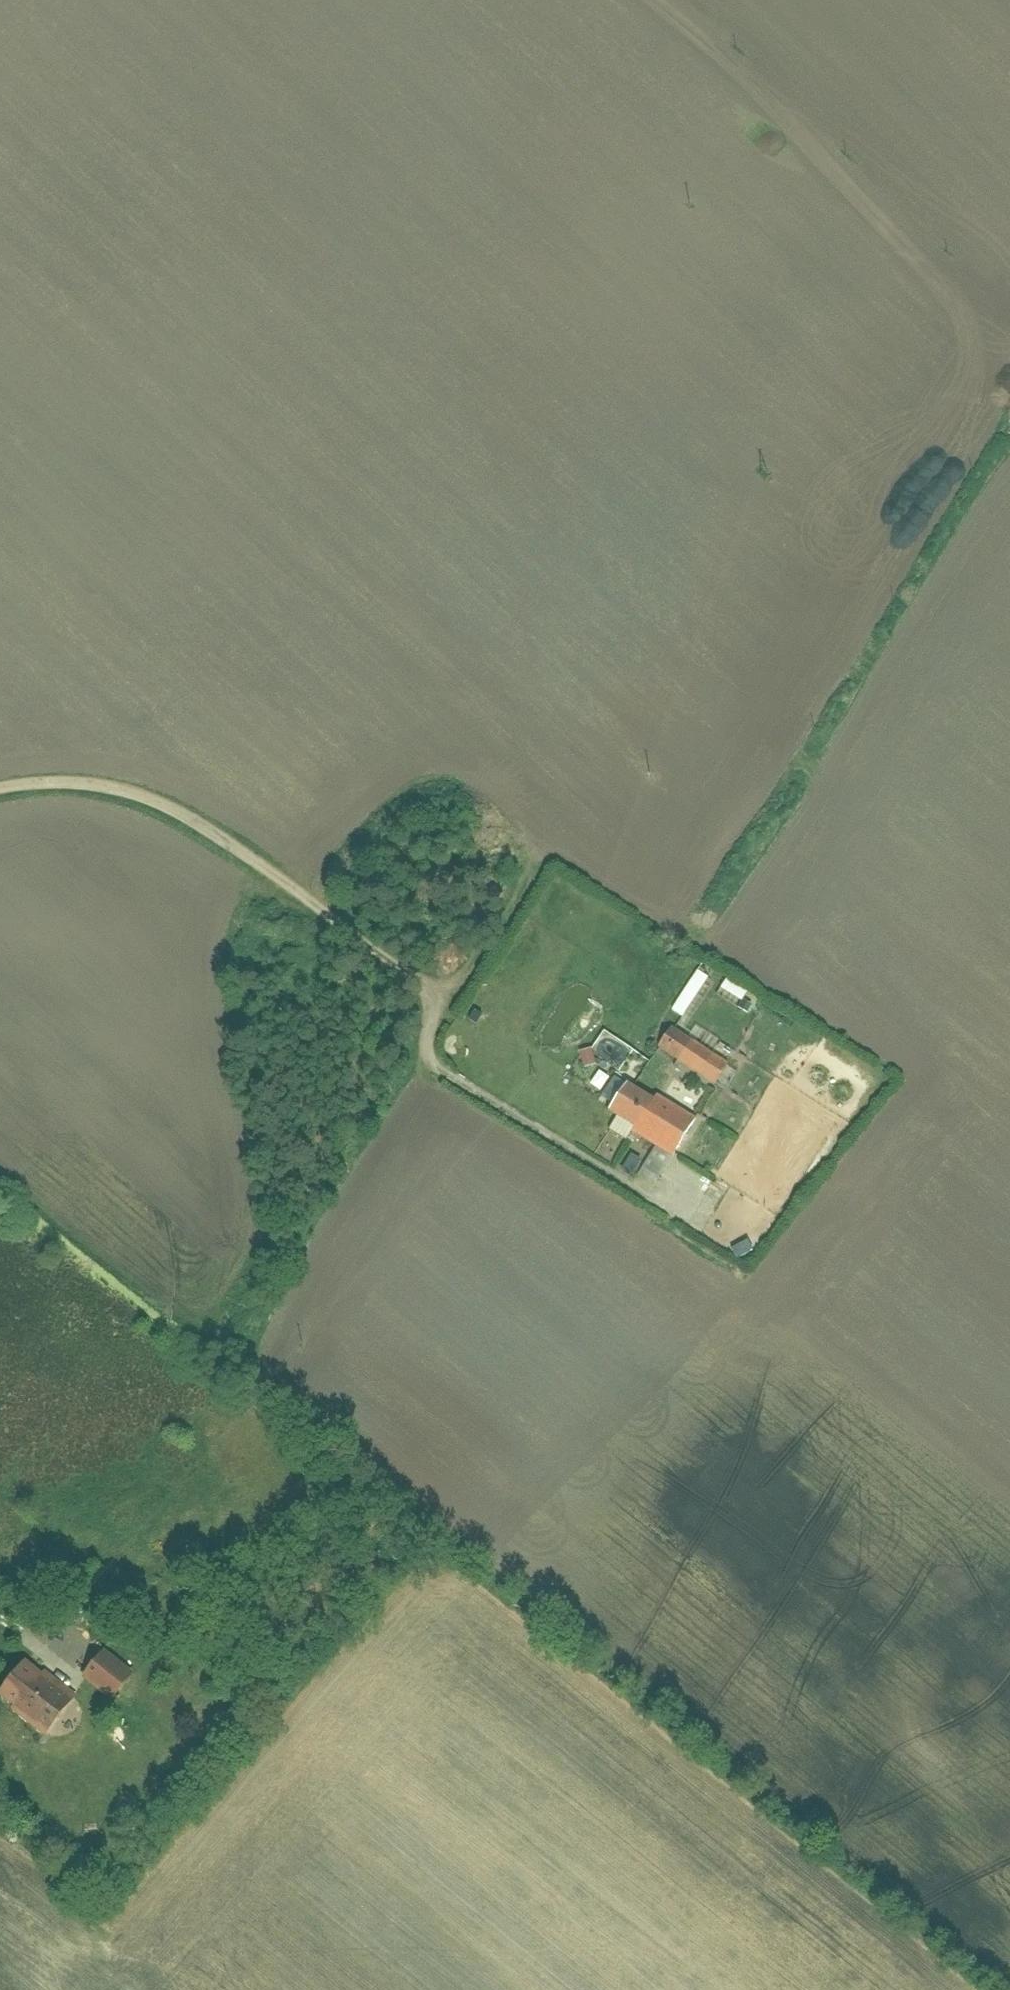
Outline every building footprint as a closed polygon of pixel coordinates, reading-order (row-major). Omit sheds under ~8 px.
[(679,1022),(660,1049),(715,1088),(735,1061),(679,1022)] [(631,1079),(607,1118),(678,1161),(702,1121),(631,1079)] [(106,1652),(85,1680),(115,1702),(136,1675),(106,1652)] [(0,1696),(0,1702),(46,1738),(75,1700),(26,1662),(0,1696)]
